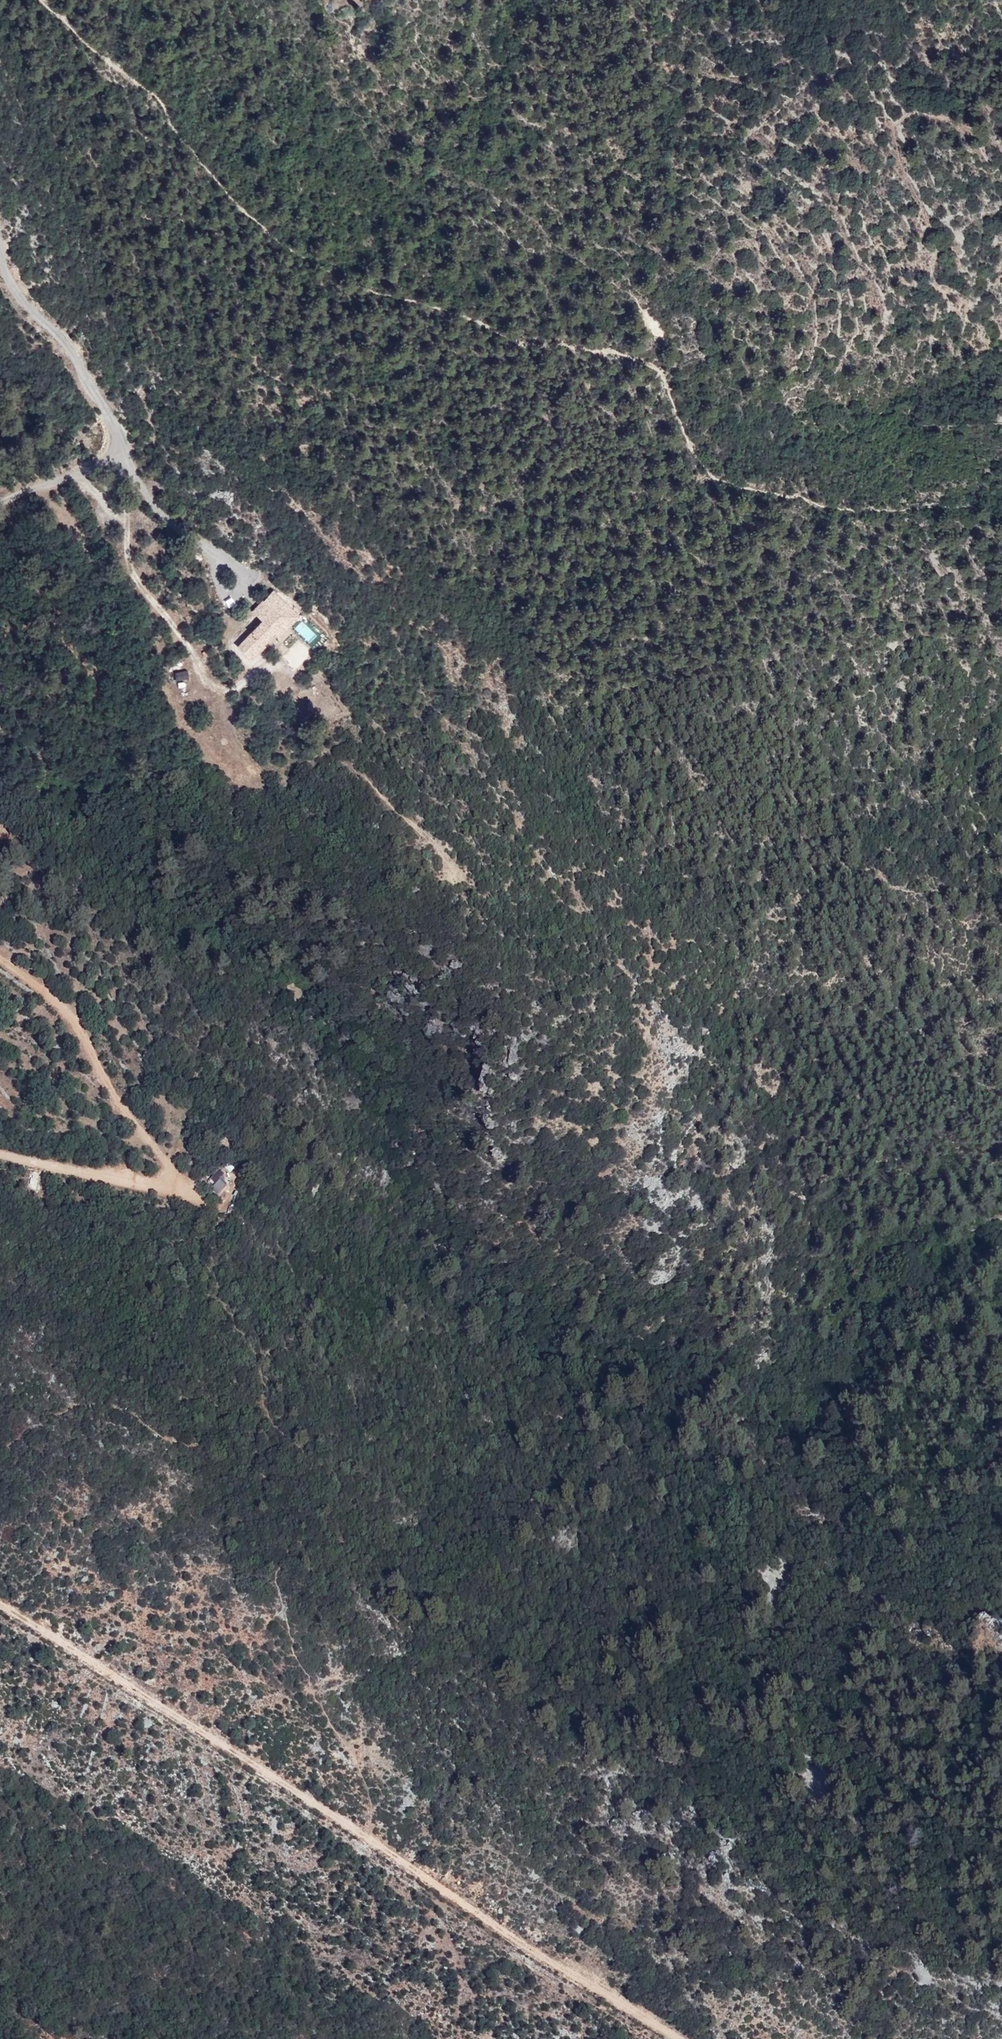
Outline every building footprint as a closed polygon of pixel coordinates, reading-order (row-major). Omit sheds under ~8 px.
[(259,618),(235,643),(251,658),(264,644),(261,642),(264,639),(272,630),(276,634),(298,612),(272,587),(250,610),(259,618)] [(187,670),(174,673),(175,681),(188,679),(187,670)] [(226,1174),(221,1169),(208,1181),(214,1187),(226,1174)] [(211,1191),(218,1198),(229,1186),(222,1179),(211,1191)]
